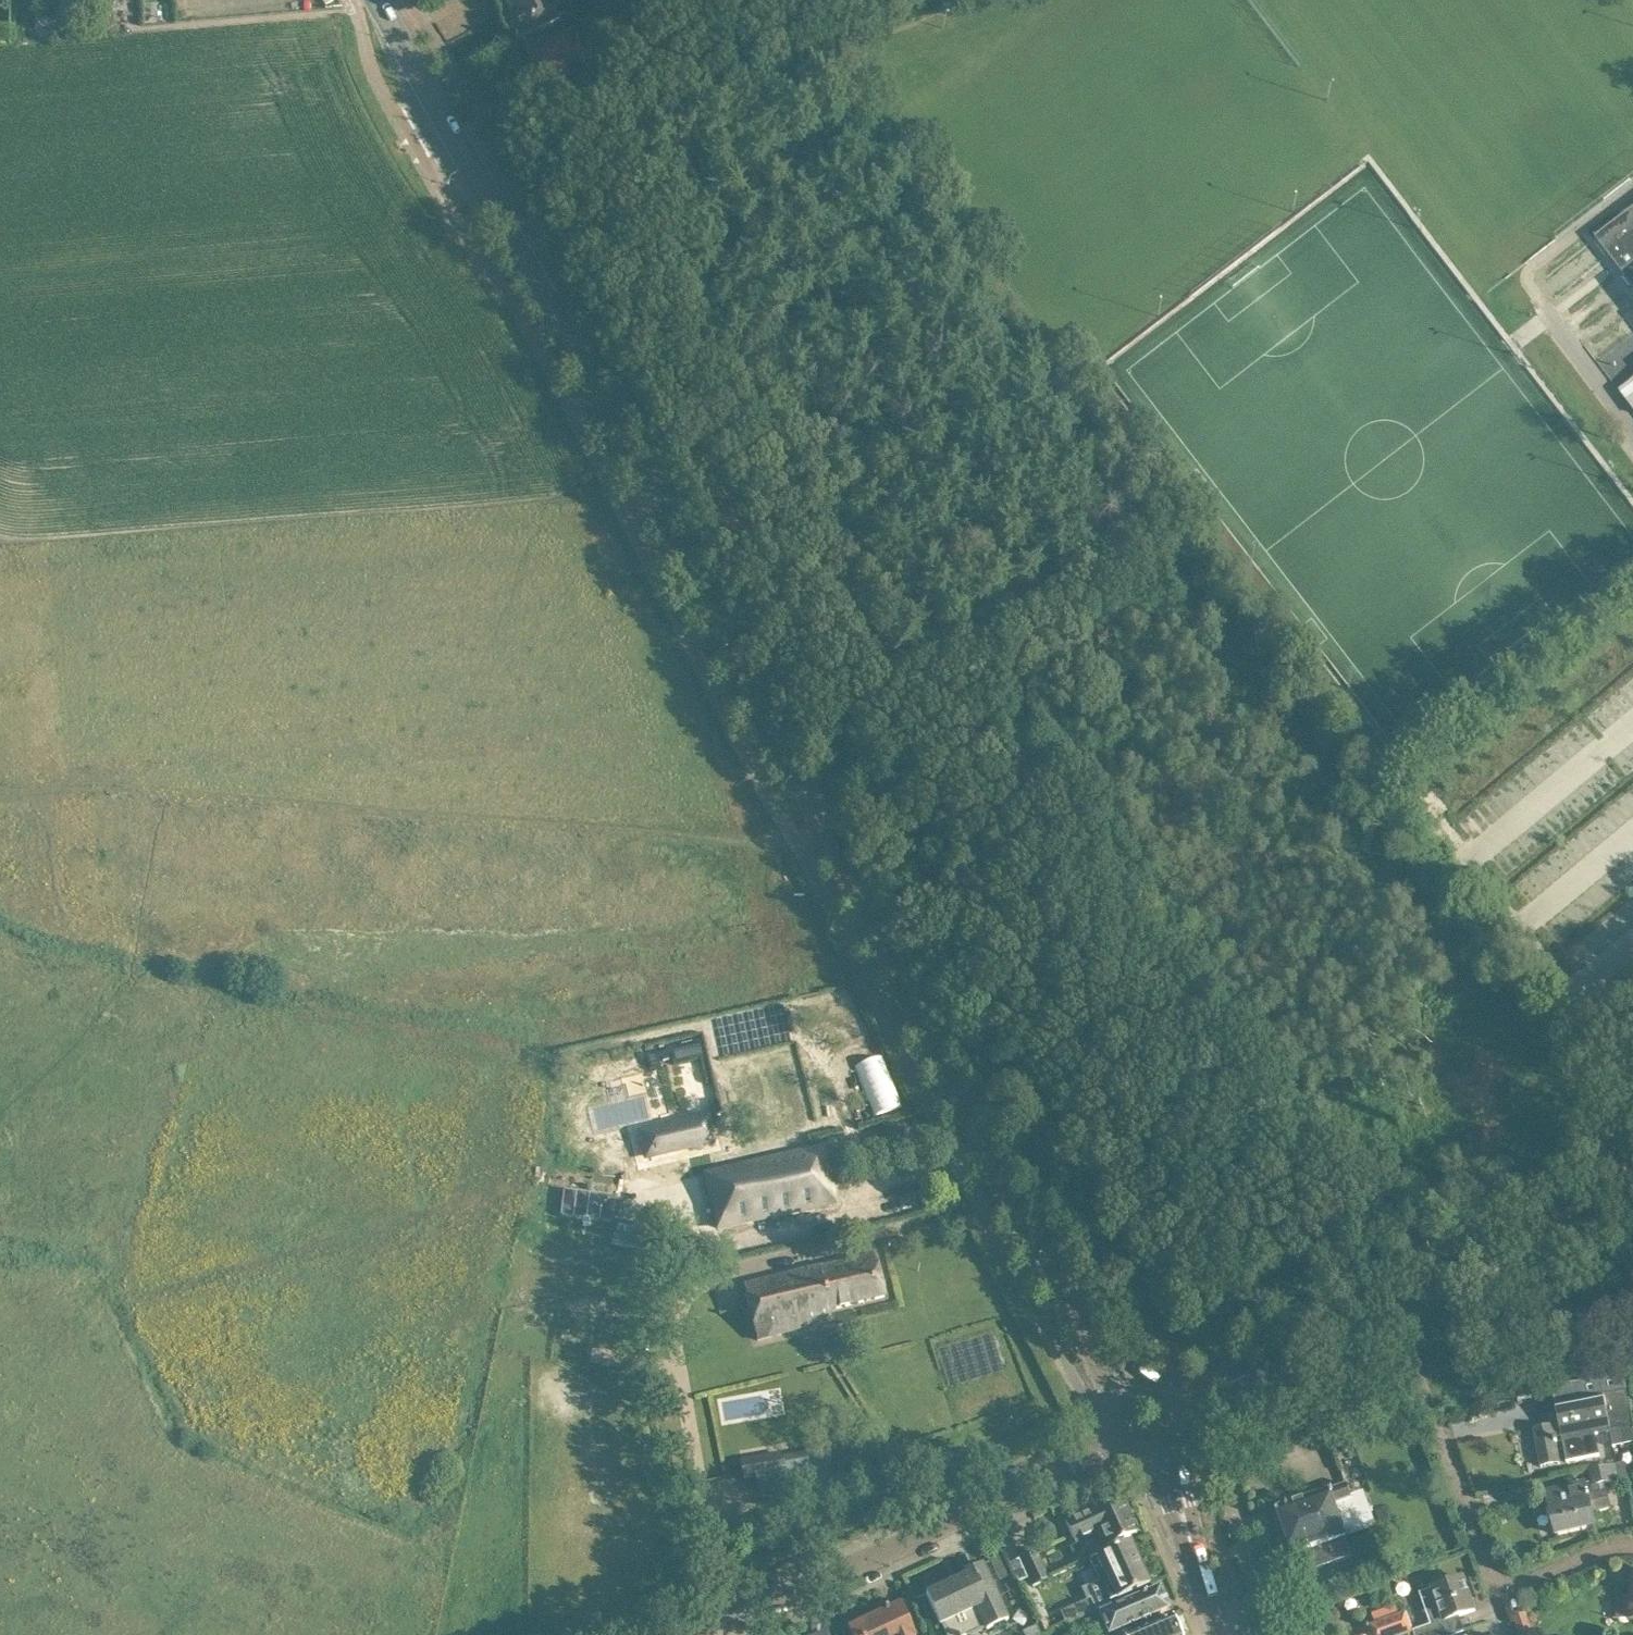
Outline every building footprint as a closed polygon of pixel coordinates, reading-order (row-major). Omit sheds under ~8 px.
[(513,18),(509,20),(518,40),(522,38),(559,21),(552,6),(564,0),(504,0),(513,18)] [(565,32),(559,21),(522,38),(528,50),(526,51),(541,81),(587,58),(573,29),(565,32)] [(1595,238),(1613,261),(1632,288),(1632,209),(1595,238)] [(687,1122),(640,1133),(646,1158),(699,1145),(700,1148),(714,1145),(707,1113),(686,1118),(687,1122)] [(823,1149),(705,1174),(716,1229),(835,1204),(823,1149)] [(606,1259),(614,1187),(579,1183),(570,1256),(606,1259)] [(874,1254),(821,1268),(821,1266),(744,1285),(758,1340),(834,1320),(832,1310),(884,1297),(874,1254)] [(1534,1429),(1540,1458),(1559,1454),(1555,1437),(1562,1436),(1563,1441),(1567,1462),(1599,1455),(1595,1434),(1610,1431),(1613,1448),(1622,1446),(1632,1444),(1632,1421),(1625,1381),(1623,1374),(1576,1383),(1579,1400),(1556,1405),(1557,1413),(1549,1415),(1551,1426),(1534,1429)] [(765,1476),(757,1477),(759,1492),(829,1480),(825,1457),(782,1464),(780,1454),(762,1457),(765,1476)] [(1594,1482),(1553,1492),(1555,1502),(1549,1504),(1556,1535),(1595,1526),(1592,1512),(1610,1507),(1607,1492),(1602,1493),(1600,1485),(1619,1480),(1616,1464),(1591,1470),(1594,1482)] [(1348,1485),(1278,1509),(1294,1556),(1306,1552),(1313,1571),(1352,1557),(1346,1539),(1377,1528),(1364,1492),(1352,1496),(1348,1485)] [(1065,1522),(1072,1538),(1096,1527),(1106,1547),(1137,1533),(1121,1499),(1091,1512),(1090,1510),(1065,1522)] [(1128,1594),(1148,1585),(1129,1541),(1091,1559),(1100,1580),(1083,1588),(1088,1599),(1060,1613),(1066,1626),(1110,1605),(1110,1603),(1128,1594)] [(1049,1580),(1035,1551),(1020,1558),(1033,1587),(1049,1580)] [(1008,1620),(982,1564),(961,1574),(965,1584),(958,1587),(978,1630),(986,1627),(987,1629),(1008,1620)] [(1631,1600),(1619,1599),(1617,1619),(1632,1621),(1632,1575),(1631,1600)] [(1476,1611),(1464,1578),(1420,1593),(1431,1625),(1413,1632),(1412,1632),(1412,1633),(1413,1634),(1454,1634),(1449,1620),(1476,1611)] [(958,1587),(951,1590),(948,1584),(926,1594),(940,1625),(942,1624),(947,1634),(968,1634),(978,1630),(958,1587)] [(1128,1626),(1169,1609),(1159,1587),(1121,1603),(1099,1613),(1108,1634),(1106,1634),(1130,1634),(1132,1634),(1128,1626)] [(900,1602),(887,1608),(887,1607),(884,1608),(886,1613),(871,1619),(870,1616),(848,1626),(852,1634),(915,1634),(900,1602)] [(837,1628),(827,1606),(816,1611),(825,1633),(837,1628)] [(1406,1613),(1369,1626),(1372,1634),(1406,1634),(1412,1633),(1412,1632),(1413,1632),(1406,1613)] [(1514,1618),(1520,1634),(1534,1634),(1526,1613),(1514,1618)] [(1172,1617),(1132,1634),(1130,1634),(1180,1634),(1172,1617)]
